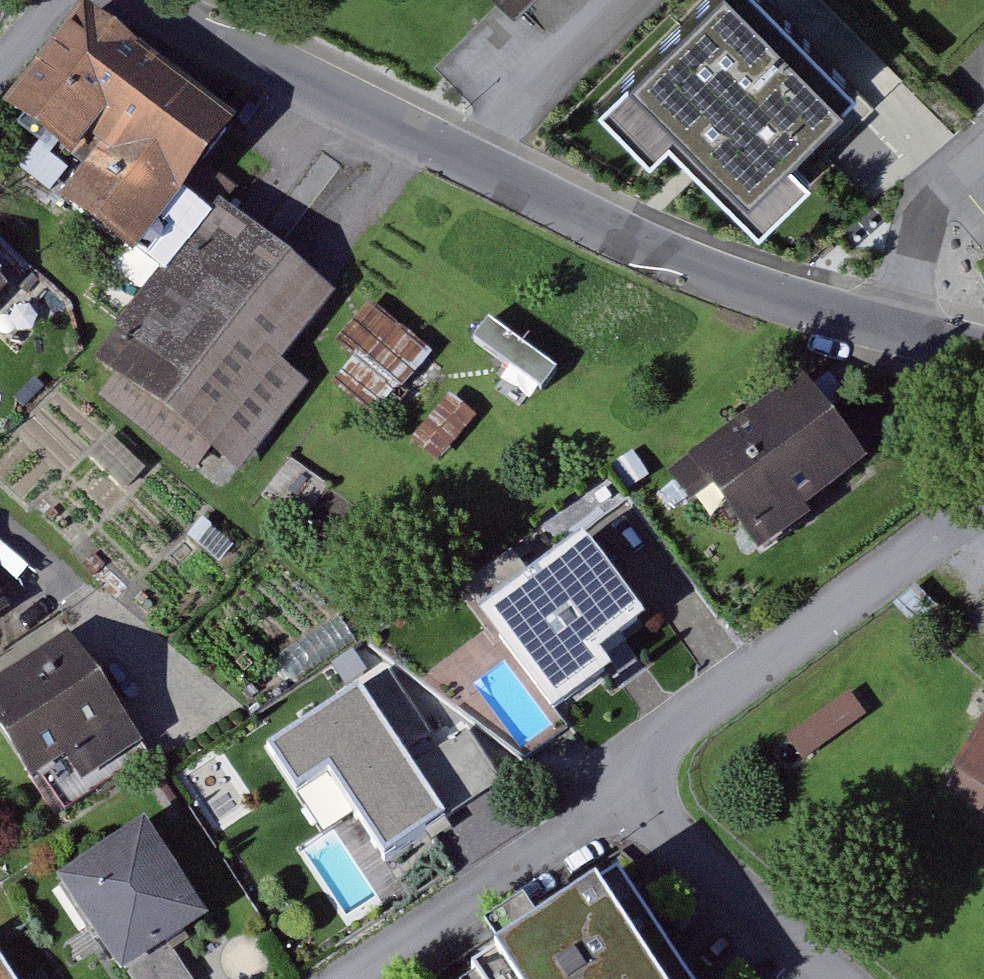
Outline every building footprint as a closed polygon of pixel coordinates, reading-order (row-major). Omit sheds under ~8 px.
[(787,0),(690,0),(593,97),(655,159),(674,140),(760,225),(818,168),(794,144),(863,75),(787,0)] [(144,54),(89,12),(13,109),(90,169),(64,203),(162,279),(101,358),(123,375),(104,399),(222,490),(310,377),(285,357),(334,294),(306,272),(219,205),(210,216),(182,194),(232,122),(160,67),(144,54)] [(429,354),(370,303),(336,341),(356,359),(334,384),(373,418),(429,354)] [(700,461),(763,549),(875,469),(813,381),(700,461)] [(474,417),(448,397),(413,441),(438,461),(474,417)] [(581,535),(478,612),(554,713),(608,672),(594,654),(609,642),(643,617),(608,571),(581,535)] [(84,639),(0,696),(0,719),(67,816),(161,752),(84,639)] [(475,800),(503,781),(468,730),(411,768),(401,753),(430,733),(388,670),(269,748),(296,789),(324,771),(384,860),(475,800)] [(846,695),(791,737),(806,757),(861,715),(846,695)] [(963,776),(983,789),(983,741),(963,776)] [(149,828),(66,885),(132,978),(191,978),(169,947),(212,917),(149,828)] [(670,958),(620,884),(480,977),(481,978),(684,978),(670,958)] [(0,963),(0,978),(10,978),(0,963)]
